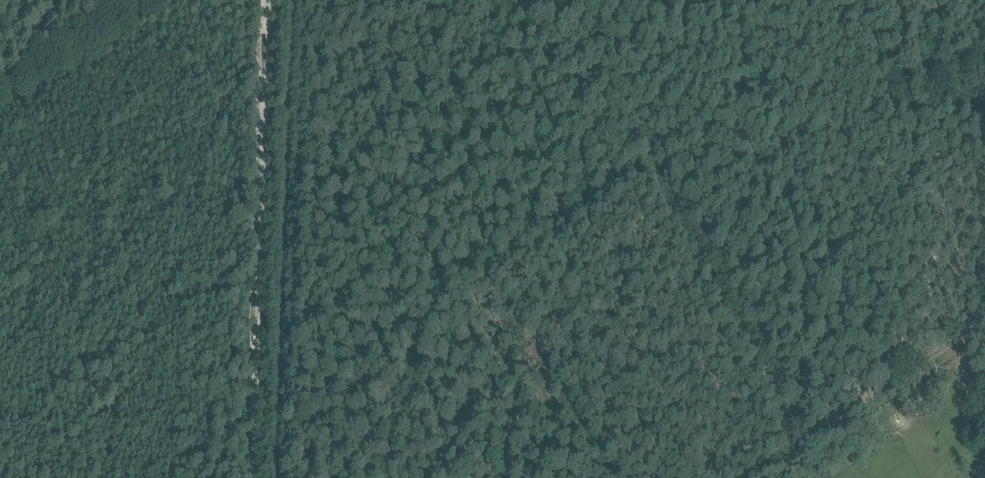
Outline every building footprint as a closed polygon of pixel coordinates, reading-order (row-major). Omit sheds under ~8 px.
[(922,393),(906,404),(910,411),(927,401),(922,393)]
